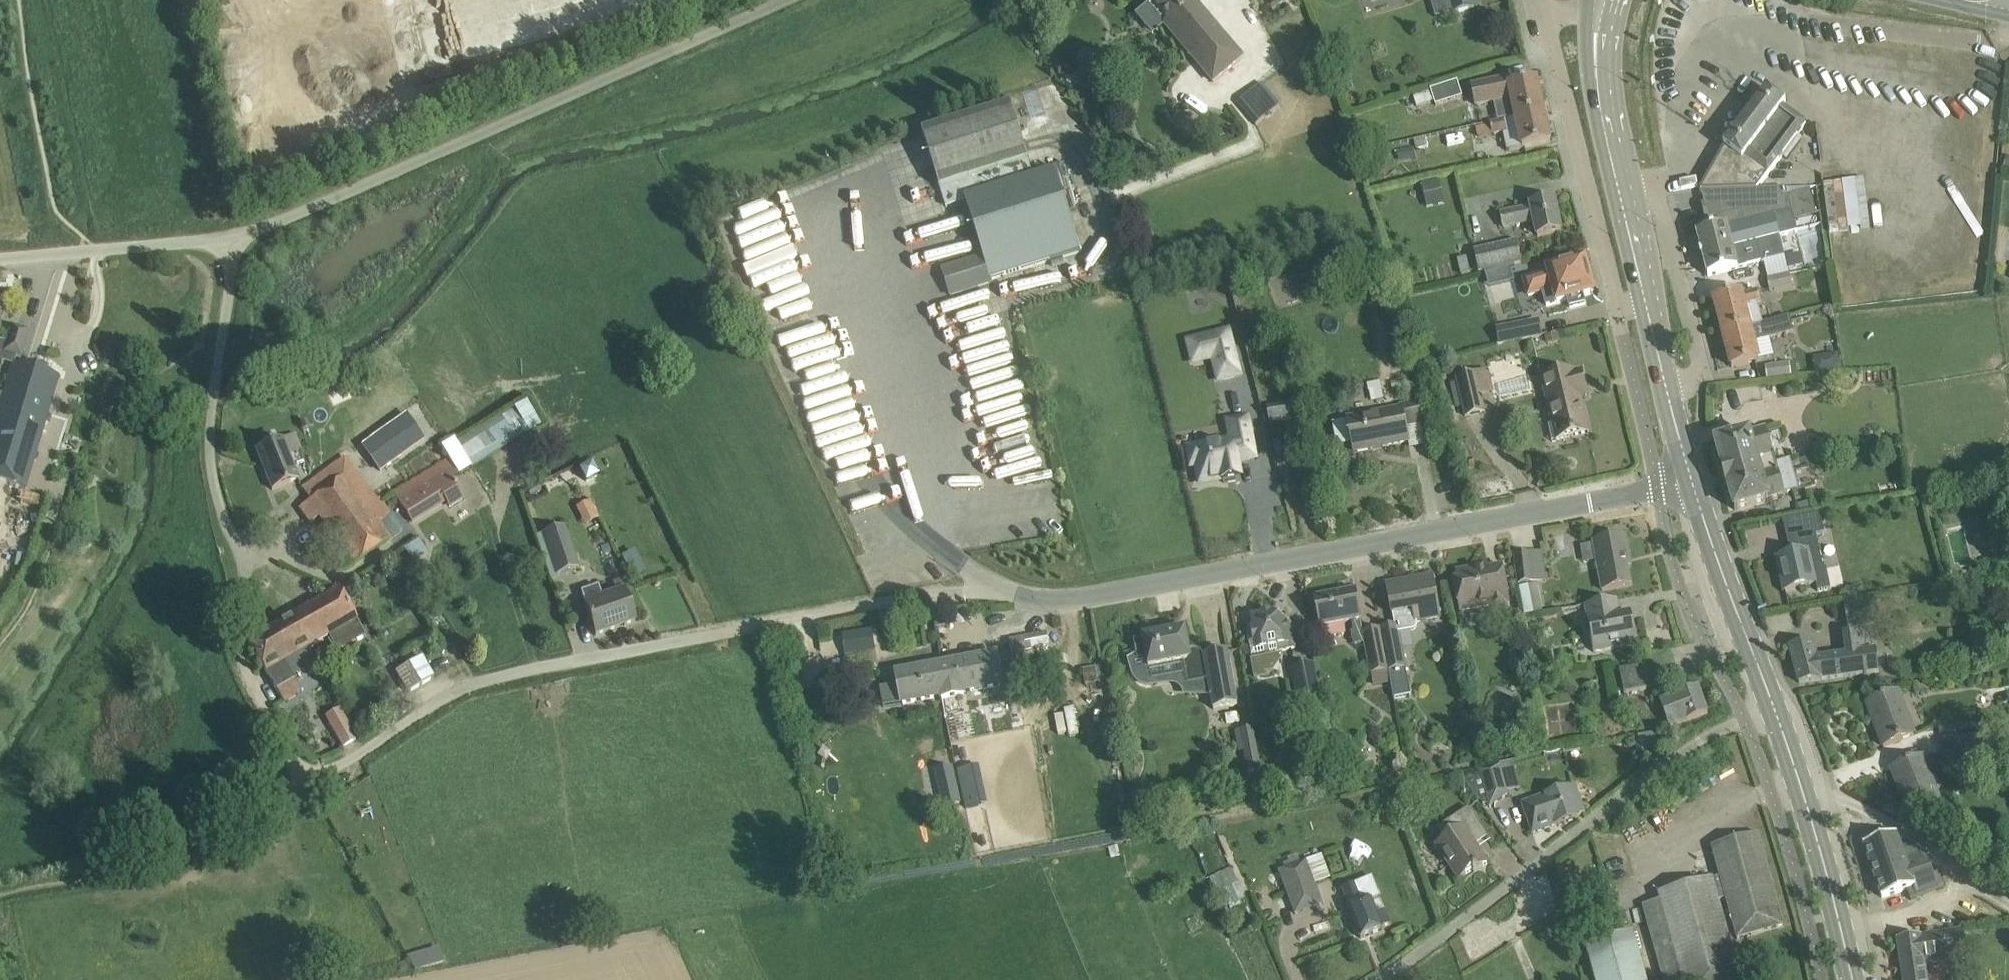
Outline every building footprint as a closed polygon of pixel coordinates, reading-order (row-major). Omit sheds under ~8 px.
[(1213,82),(1243,57),(1194,0),(1154,0),(1153,1),(1170,20),(1165,24),(1213,82)] [(1452,13),(1478,6),(1476,0),(1449,0),(1452,13)] [(1512,97),(1516,117),(1543,111),(1537,79),(1526,82),(1524,76),(1509,79),(1472,87),(1476,105),(1512,97)] [(1235,103),(1255,126),(1279,105),(1260,83),(1235,103)] [(1429,91),(1434,106),(1461,97),(1456,83),(1429,91)] [(1725,147),(1700,191),(1701,191),(1701,192),(1757,189),(1806,124),(1783,107),(1786,103),(1767,89),(1724,147),(1725,147)] [(1012,104),(923,133),(941,190),(1029,162),(1030,161),(1012,104)] [(1543,111),(1516,117),(1522,148),(1550,142),(1543,111)] [(1487,123),(1490,136),(1506,132),(1503,120),(1487,123)] [(1033,176),(1029,162),(941,190),(946,207),(966,201),(965,197),(1033,176)] [(991,282),(990,279),(1081,250),(1055,169),(1033,176),(965,197),(966,201),(983,258),(944,270),(952,294),(991,282)] [(1835,229),(1866,227),(1862,177),(1831,179),(1835,229)] [(1424,205),(1442,200),(1436,178),(1418,183),(1424,205)] [(1711,230),(1697,234),(1708,276),(1718,274),(1764,262),(1785,256),(1780,236),(1796,232),(1793,221),(1817,214),(1810,190),(1787,197),(1785,188),(1757,189),(1701,192),(1711,230)] [(1498,214),(1501,229),(1534,221),(1538,236),(1561,231),(1554,200),(1531,205),(1531,207),(1498,214)] [(1472,252),(1478,275),(1486,273),(1515,266),(1521,264),(1515,241),(1472,252)] [(1456,260),(1460,277),(1470,274),(1466,258),(1456,260)] [(1550,274),(1525,280),(1529,295),(1543,291),(1547,305),(1568,300),(1570,308),(1585,304),(1583,296),(1592,293),(1592,294),(1594,294),(1585,259),(1583,260),(1583,261),(1549,270),(1550,274)] [(1515,266),(1486,273),(1490,287),(1515,280),(1512,271),(1516,270),(1515,266)] [(1767,280),(1769,292),(1792,288),(1790,276),(1767,280)] [(1714,300),(1723,333),(1763,323),(1757,302),(1761,301),(1758,289),(1742,294),(1741,293),(1714,300)] [(1723,333),(1732,367),(1759,360),(1754,343),(1793,333),(1789,318),(1763,325),(1763,323),(1723,333)] [(1539,319),(1511,325),(1515,342),(1542,336),(1539,319)] [(12,363),(18,365),(28,331),(12,327),(8,341),(5,341),(0,341),(0,360),(12,363)] [(1229,330),(1207,336),(1213,358),(1218,381),(1240,376),(1229,330)] [(1558,333),(1545,336),(1547,343),(1559,341),(1558,333)] [(1765,365),(1766,378),(1797,375),(1796,362),(1765,365)] [(0,404),(0,481),(26,488),(59,377),(12,363),(0,404)] [(1548,425),(1552,441),(1589,432),(1580,397),(1587,395),(1581,371),(1575,372),(1574,370),(1542,377),(1553,424),(1548,425)] [(1456,379),(1465,418),(1485,413),(1481,397),(1493,394),(1488,372),(1456,379)] [(1301,419),(1298,400),(1267,406),(1271,425),(1301,419)] [(1348,420),(1333,423),(1337,446),(1353,443),(1355,452),(1409,442),(1406,427),(1423,423),(1419,402),(1401,406),(1401,409),(1348,419),(1348,420)] [(455,438),(440,447),(444,453),(447,458),(459,476),(472,468),(530,433),(515,410),(459,444),(455,438)] [(1234,435),(1192,443),(1196,460),(1201,459),(1205,478),(1225,474),(1226,477),(1243,474),(1240,455),(1256,452),(1249,413),(1231,417),(1234,435)] [(405,415),(362,446),(380,472),(424,441),(405,415)] [(1722,468),(1727,486),(1778,471),(1779,474),(1784,472),(1784,469),(1787,468),(1788,471),(1793,469),(1790,459),(1776,463),(1767,430),(1750,435),(1750,434),(1716,444),(1723,468),(1722,468)] [(296,433),(256,449),(272,490),(298,479),(289,456),(304,451),(296,433)] [(299,508),(310,523),(319,517),(354,565),(390,539),(378,523),(391,514),(379,497),(376,499),(345,457),(302,488),(311,500),(299,508)] [(407,486),(394,493),(412,523),(447,502),(450,508),(463,500),(451,480),(459,476),(447,458),(436,465),(406,484),(407,486)] [(1778,471),(1727,486),(1727,487),(1728,487),(1735,511),(1769,501),(1769,500),(1800,491),(1793,469),(1788,471),(1787,468),(1784,469),(1784,472),(1779,474),(1778,471)] [(573,505),(581,526),(596,519),(587,499),(573,505)] [(1799,553),(1777,559),(1784,591),(1814,584),(1810,567),(1823,564),(1816,534),(1825,533),(1820,515),(1800,518),(1805,537),(1795,539),(1799,553)] [(543,535),(559,576),(580,569),(563,527),(543,535)] [(1626,559),(1630,558),(1626,537),(1579,546),(1582,565),(1597,562),(1603,590),(1630,585),(1626,559)] [(645,572),(635,551),(621,558),(632,579),(645,572)] [(1515,556),(1517,576),(1518,583),(1533,581),(1545,580),(1542,553),(1515,556)] [(1455,582),(1459,601),(1461,612),(1491,607),(1492,613),(1508,610),(1507,604),(1510,603),(1506,586),(1503,566),(1477,571),(1477,568),(1457,572),(1458,581),(1455,582)] [(1409,580),(1387,585),(1392,615),(1393,614),(1395,626),(1397,633),(1400,633),(1416,630),(1418,626),(1417,622),(1441,617),(1434,580),(1414,584),(1415,586),(1411,587),(1409,580)] [(586,607),(595,635),(635,622),(624,590),(602,597),(598,586),(581,592),(586,607)] [(339,590),(283,622),(292,638),(299,634),(307,648),(329,636),(337,649),(364,634),(355,618),(339,590)] [(1356,590),(1314,598),(1320,627),(1352,621),(1354,631),(1351,632),(1354,645),(1365,643),(1367,643),(1365,632),(1360,611),(1356,590)] [(1586,605),(1594,652),(1637,645),(1632,613),(1620,615),(1617,600),(1586,605)] [(1843,606),(1847,631),(1881,624),(1876,600),(1843,606)] [(1248,634),(1252,656),(1296,648),(1296,646),(1292,626),(1286,627),(1284,621),(1266,608),(1260,616),(1251,617),(1253,627),(1248,634)] [(283,622),(249,642),(277,690),(294,680),(292,677),(315,663),(307,649),(307,648),(299,634),(292,638),(283,622)] [(1395,626),(1381,629),(1389,671),(1395,699),(1411,696),(1400,633),(1397,633),(1395,626)] [(1381,629),(1365,632),(1367,643),(1365,643),(1371,674),(1389,671),(1381,629)] [(872,630),(843,634),(846,655),(876,651),(872,630)] [(1148,637),(1148,639),(1134,642),(1138,661),(1147,659),(1159,667),(1184,662),(1188,685),(1209,681),(1214,710),(1238,705),(1228,652),(1204,657),(1195,659),(1191,656),(1186,630),(1148,637)] [(1790,647),(1799,683),(1879,673),(1876,651),(1872,651),(1869,630),(1844,634),(1846,655),(1816,659),(1812,642),(1790,647)] [(1009,640),(1011,652),(1049,645),(1047,632),(1009,640)] [(942,682),(940,682),(943,699),(964,695),(964,693),(1002,686),(1003,691),(1021,687),(1016,664),(999,667),(996,655),(942,665),(943,675),(941,675),(942,682)] [(396,672),(408,693),(433,678),(421,657),(396,672)] [(1620,671),(1625,694),(1655,688),(1651,664),(1620,671)] [(900,685),(881,689),(884,706),(903,702),(903,704),(942,697),(942,699),(943,699),(940,682),(942,682),(941,675),(943,675),(942,665),(898,673),(900,685)] [(1291,669),(1299,708),(1322,704),(1315,665),(1291,669)] [(1698,687),(1660,701),(1670,727),(1708,713),(1698,687)] [(1901,692),(1867,705),(1875,725),(1877,724),(1886,745),(1883,746),(1884,747),(1917,734),(1901,692)] [(324,714),(341,745),(355,738),(337,706),(324,714)] [(1254,728),(1235,731),(1239,752),(1244,751),(1248,772),(1261,769),(1254,728)] [(1661,756),(1654,732),(1634,737),(1641,762),(1661,756)] [(1939,741),(1941,756),(1968,752),(1966,737),(1939,741)] [(1925,757),(1892,769),(1900,789),(1902,788),(1911,810),(1908,811),(1909,812),(1942,799),(1925,757)] [(954,770),(966,807),(986,801),(974,764),(954,770)] [(1481,775),(1464,778),(1483,805),(1489,804),(1490,807),(1508,794),(1500,765),(1480,771),(1481,775)] [(1575,786),(1523,804),(1533,834),(1557,825),(1557,826),(1579,818),(1578,816),(1585,813),(1575,786)] [(960,804),(958,791),(941,794),(944,807),(960,804)] [(1436,846),(1459,880),(1473,871),(1474,873),(1488,864),(1471,840),(1484,831),(1469,808),(1439,827),(1447,839),(1436,846)] [(1784,926),(1759,834),(1712,847),(1720,877),(1659,894),(1661,901),(1643,906),(1664,979),(1741,979),(1719,901),(1727,899),(1738,939),(1784,926)] [(1864,845),(1883,899),(1914,888),(1916,894),(1938,886),(1926,853),(1906,860),(1896,834),(1864,845)] [(1280,873),(1296,916),(1322,906),(1306,863),(1280,873)] [(1207,880),(1219,910),(1243,900),(1230,870),(1207,880)] [(1349,908),(1354,920),(1361,939),(1384,930),(1383,927),(1391,924),(1386,911),(1378,914),(1372,901),(1381,898),(1373,877),(1343,889),(1350,908),(1349,908)] [(1926,963),(1966,957),(1962,930),(1921,936),(1897,939),(1904,979),(1928,979),(1926,963)] [(1595,979),(1647,979),(1634,932),(1586,946),(1595,979)] [(416,974),(441,963),(434,945),(408,956),(416,974)]
